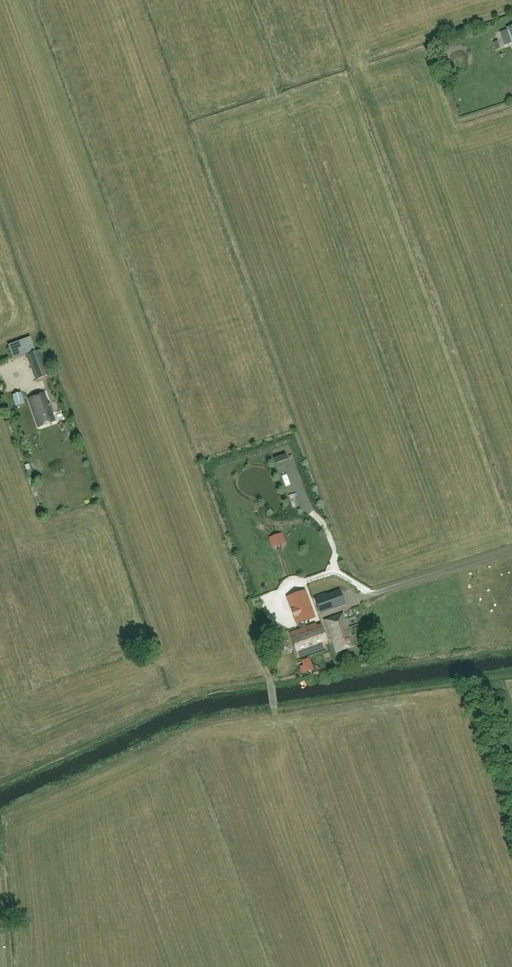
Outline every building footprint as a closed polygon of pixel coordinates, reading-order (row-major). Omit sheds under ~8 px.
[(47,371),(46,369),(47,369),(46,364),(40,350),(29,354),(38,379),(50,375),(48,371),(47,371)] [(48,405),(44,393),(28,399),(38,427),(54,422),(49,405),(48,405)] [(11,396),(14,407),(21,405),(18,394),(11,396)] [(339,588),(314,596),(318,608),(343,600),(339,588)] [(304,623),(315,619),(304,590),(287,596),(297,625),(298,625),(299,629),(290,631),(300,657),(325,649),(316,623),(305,627),(304,623)] [(343,615),(326,620),(336,652),(354,647),(343,615)] [(312,670),(310,663),(300,667),(303,673),(312,670)]
